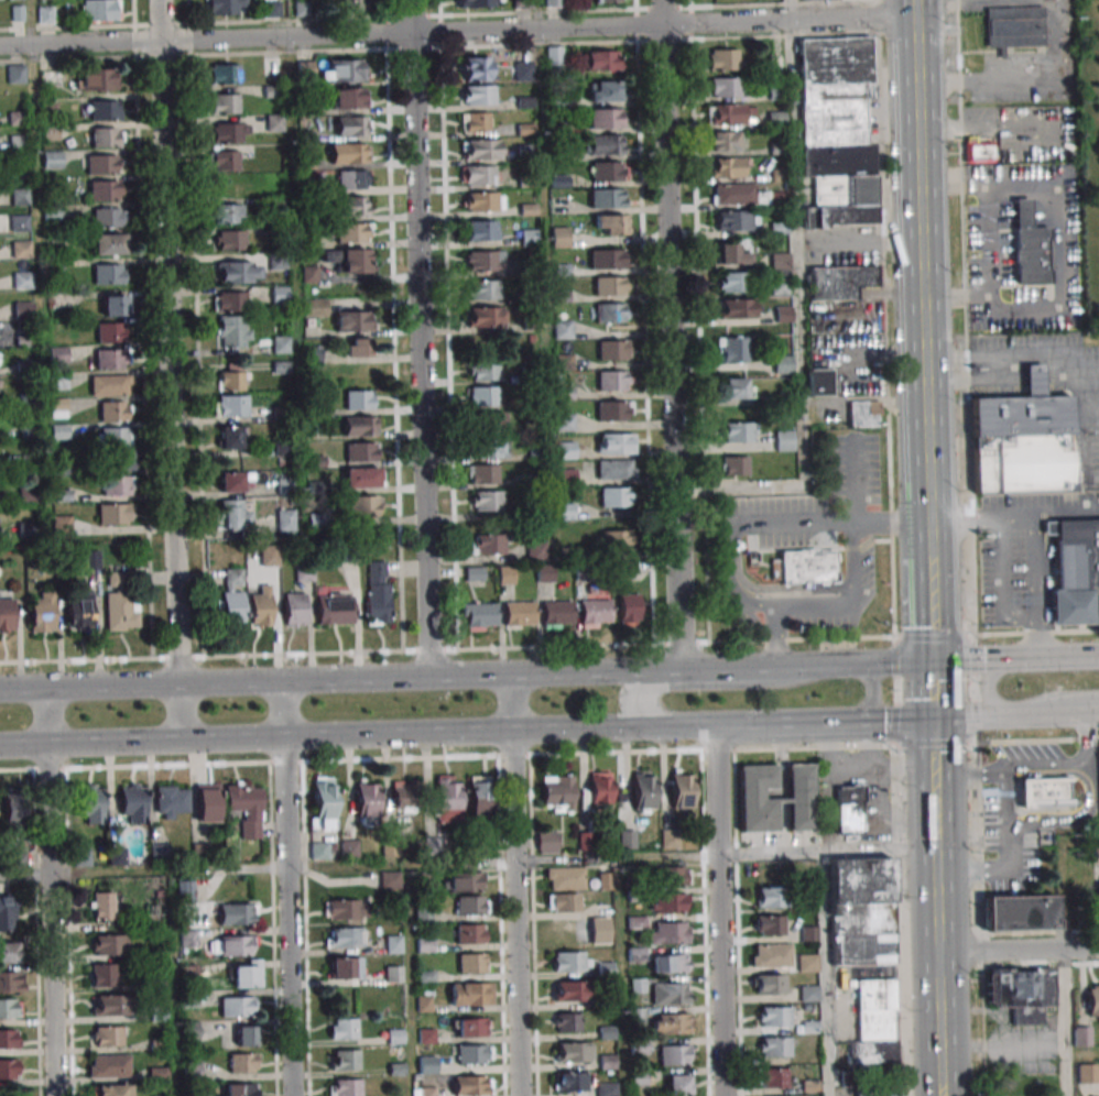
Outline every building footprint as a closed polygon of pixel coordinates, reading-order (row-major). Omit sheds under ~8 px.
[(117,21),(117,0),(83,0),(83,21),(117,21)] [(246,0),(208,0),(208,14),(246,14),(246,0)] [(341,12),(370,12),(370,0),(341,0),(341,12)] [(308,4),(295,4),(296,16),(308,15),(308,4)] [(985,7),(986,48),(998,48),(998,59),(1007,59),(1006,47),(1044,46),(1043,6),(985,7)] [(39,23),(53,23),(53,7),(38,7),(39,23)] [(875,226),(874,144),(867,144),(867,100),(873,100),(872,38),(800,39),(802,177),(813,177),(813,207),(804,207),(804,227),(875,226)] [(546,64),(561,64),(561,47),(546,47),(546,64)] [(743,70),(743,50),(707,50),(707,70),(743,70)] [(585,70),(619,70),(619,51),(585,51),(585,70)] [(490,57),(463,57),(463,80),(490,80),(490,57)] [(328,60),(328,81),(368,81),(368,60),(328,60)] [(532,80),(532,61),(515,61),(515,80),(532,80)] [(25,83),(25,65),(7,65),(7,83),(25,83)] [(209,65),(209,84),(239,84),(239,65),(209,65)] [(116,90),(116,69),(79,69),(79,90),(116,90)] [(739,78),(710,78),(710,96),(739,96),(739,78)] [(590,101),(621,101),(621,81),(590,81),(590,101)] [(494,104),(494,86),(461,86),(461,104),(494,104)] [(333,88),(333,108),(366,108),(366,88),(333,88)] [(239,94),(210,94),(210,113),(239,113),(239,94)] [(89,101),(89,118),(118,118),(118,101),(89,101)] [(753,124),(753,104),(707,104),(707,124),(753,124)] [(589,108),(589,128),(624,128),(624,108),(589,108)] [(784,111),(768,111),(768,127),(784,127),(784,111)] [(489,113),(461,113),(461,132),(489,132),(489,113)] [(266,131),(283,131),(283,115),(266,115),(266,131)] [(336,135),(369,135),(369,117),(336,117),(336,135)] [(212,123),(212,142),(246,142),(246,123),(212,123)] [(91,147),(122,147),(122,128),(91,128),(91,147)] [(744,131),(709,131),(709,151),(744,151),(744,131)] [(625,155),(625,135),(586,135),(586,155),(625,155)] [(503,139),(461,139),(461,159),(503,159),(503,139)] [(995,162),(995,139),(964,139),(964,162),(995,162)] [(330,163),(366,163),(366,144),(330,144),(330,163)] [(518,145),(518,155),(534,155),(534,145),(518,145)] [(43,169),(61,169),(61,151),(43,151),(43,169)] [(212,151),(212,171),(239,171),(239,151),(212,151)] [(86,174),(117,174),(117,155),(86,155),(86,174)] [(745,158),(711,158),(711,177),(745,177),(745,158)] [(590,181),(625,181),(625,162),(590,162),(590,181)] [(463,185),(495,185),(495,166),(463,166),(463,185)] [(368,171),(337,171),(337,189),(368,189),(368,171)] [(118,181),(89,181),(89,200),(118,200),(118,181)] [(754,205),(754,184),(712,184),(712,205),(754,205)] [(11,188),(11,205),(29,205),(29,188),(11,188)] [(590,189),(590,207),(625,207),(625,189),(590,189)] [(498,211),(498,193),(464,193),(464,211),(498,211)] [(785,204),(785,193),(757,193),(757,204),(785,204)] [(369,197),(337,197),(337,216),(369,216),(369,197)] [(1050,284),(1050,227),(1031,227),(1031,198),(1015,198),(1014,284),(1050,284)] [(216,223),(241,223),(241,205),(216,205),(216,223)] [(125,227),(125,208),(92,208),(92,227),(125,227)] [(716,230),(755,230),(755,211),(716,211),(716,230)] [(28,215),(10,215),(10,231),(28,231),(28,215)] [(628,235),(628,215),(595,215),(595,235),(628,235)] [(466,221),(466,240),(497,240),(497,221),(466,221)] [(336,242),(372,242),(372,223),(336,223),(336,242)] [(569,227),(552,227),(552,247),(569,247),(569,227)] [(245,230),(215,230),(215,250),(245,250),(245,230)] [(92,234),(92,254),(123,254),(123,234),(92,234)] [(11,241),(12,258),(31,258),(31,241),(11,241)] [(739,253),(739,243),(718,243),(718,264),(752,264),(752,253),(739,253)] [(336,273),(370,273),(370,249),(323,249),(323,262),(336,262),(336,273)] [(590,249),(590,269),(628,269),(628,249),(590,249)] [(504,271),(504,251),(466,251),(466,271),(504,271)] [(286,269),(286,252),(270,252),(270,269),(286,269)] [(771,253),(771,268),(788,268),(788,253),(771,253)] [(218,282),(258,282),(258,261),(218,261),(218,282)] [(123,284),(123,265),(93,265),(93,284),(123,284)] [(317,282),(317,267),(302,267),(302,282),(317,282)] [(853,300),(853,287),(877,287),(877,267),(809,267),(809,301),(853,300)] [(33,272),(13,272),(13,289),(33,289),(33,272)] [(718,272),(718,292),(749,292),(749,272),(718,272)] [(595,295),(628,295),(628,277),(595,277),(595,295)] [(789,278),(771,278),(771,294),(789,294),(789,278)] [(467,280),(467,299),(500,299),(500,280),(467,280)] [(272,287),(272,304),(287,304),(287,287),(272,287)] [(250,293),(214,293),(214,311),(250,311),(250,293)] [(129,316),(129,296),(103,296),(103,316),(129,316)] [(326,317),(326,299),(303,299),(303,317),(326,317)] [(718,318),(755,318),(755,299),(718,299),(718,318)] [(13,302),(13,320),(32,320),(32,302),(13,302)] [(595,304),(595,322),(628,322),(628,304),(595,304)] [(504,307),(469,307),(469,327),(504,327),(504,307)] [(776,307),(776,322),(792,322),(792,307),(776,307)] [(373,331),(373,311),(335,311),(335,331),(373,331)] [(217,316),(217,348),(249,348),(249,316),(217,316)] [(572,320),(554,320),(554,339),(572,339),(572,320)] [(96,323),(96,343),(123,343),(123,323),(96,323)] [(273,337),(273,353),(290,353),(290,337),(273,337)] [(748,337),(718,337),(718,362),(748,362),(748,337)] [(372,338),(346,338),(346,358),(372,358),(372,338)] [(598,341),(598,360),(631,360),(631,341),(598,341)] [(95,349),(95,368),(125,368),(125,349),(95,349)] [(572,354),(556,355),(557,369),(572,369),(572,354)] [(793,374),(793,355),(774,355),(774,374),(793,374)] [(499,362),(469,362),(469,380),(499,380),(499,362)] [(1025,365),(1026,397),(1044,397),(1043,365),(1025,365)] [(808,396),(832,396),(832,369),(808,369),(808,396)] [(218,370),(218,390),(243,390),(243,370),(218,370)] [(629,371),(597,371),(597,390),(629,390),(629,371)] [(90,375),(90,396),(128,396),(128,375),(90,375)] [(749,398),(749,378),(723,378),(723,398),(749,398)] [(498,386),(470,386),(470,406),(498,406),(498,386)] [(373,391),(345,391),(345,409),(373,409),(373,391)] [(247,416),(247,396),(214,396),(214,416),(247,416)] [(971,398),(973,494),(1073,492),(1070,396),(1044,397),(1026,397),(971,398)] [(597,401),(597,420),(631,420),(631,401),(597,401)] [(880,401),(850,401),(850,427),(880,427),(880,401)] [(99,402),(99,420),(129,420),(129,402),(99,402)] [(504,412),(471,412),(471,431),(504,431),(504,412)] [(574,415),(557,415),(557,431),(574,431),(574,415)] [(343,436),(378,436),(378,416),(343,416),(343,436)] [(722,442),(755,442),(755,423),(722,423),(722,442)] [(220,449),(245,449),(245,426),(220,426),(220,449)] [(100,428),(100,447),(131,447),(131,428),(100,428)] [(793,451),(793,431),(776,431),(776,451),(793,451)] [(597,453),(635,453),(635,434),(597,434),(597,453)] [(506,458),(506,439),(472,439),(472,458),(506,458)] [(346,442),(346,461),(380,461),(380,442),(346,442)] [(557,442),(557,459),(575,459),(575,442),(557,442)] [(135,470),(135,451),(103,451),(103,470),(135,470)] [(722,457),(722,475),(749,475),(749,457),(722,457)] [(635,460),(597,460),(597,479),(635,479),(635,460)] [(467,465),(467,484),(498,484),(498,465),(467,465)] [(383,468),(341,468),(341,488),(383,488),(383,468)] [(252,472),(220,472),(220,492),(243,492),(243,479),(252,479),(252,472)] [(132,476),(103,476),(103,495),(132,495),(132,476)] [(600,506),(631,506),(631,487),(600,487),(600,506)] [(503,491),(472,491),(472,511),(503,511),(503,491)] [(381,496),(350,496),(350,517),(381,517),(381,496)] [(216,501),(216,529),(251,529),(251,511),(240,511),(240,501),(216,501)] [(130,504),(98,504),(98,524),(130,524),(130,504)] [(52,516),(52,536),(70,536),(70,516),(52,516)] [(18,537),(36,537),(36,521),(18,521),(18,537)] [(1055,522),(1055,535),(1057,590),(1052,590),(1053,625),(1091,624),(1091,617),(1098,617),(1098,521),(1055,522)] [(1055,522),(1043,523),(1044,535),(1055,535),(1055,522)] [(601,530),(601,548),(630,548),(630,530),(601,530)] [(505,534),(471,534),(471,555),(505,555),(505,534)] [(527,542),(527,561),(550,561),(550,542),(527,542)] [(260,566),(279,566),(279,545),(260,545),(260,566)] [(99,550),(82,550),(82,570),(99,570),(99,550)] [(780,552),(781,584),(837,581),(835,554),(809,555),(809,551),(780,552)] [(390,561),(366,561),(366,625),(390,625),(390,561)] [(553,564),(536,564),(536,582),(553,582),(553,564)] [(223,624),(244,624),(244,569),(223,569),(223,624)] [(133,631),(133,572),(106,572),(106,630),(133,631)] [(272,627),(271,585),(260,585),(260,594),(251,594),(251,627),(272,627)] [(92,629),(92,593),(68,593),(68,629),(92,629)] [(306,628),(306,593),(284,593),(284,628),(306,628)] [(53,594),(29,594),(29,632),(53,632),(53,594)] [(318,625),(352,625),(352,594),(318,594),(318,625)] [(640,627),(640,594),(619,594),(619,627),(640,627)] [(13,599),(0,599),(0,632),(13,632),(13,599)] [(580,628),(611,628),(611,600),(580,600),(580,628)] [(572,601),(543,601),(543,627),(572,627),(572,601)] [(504,625),(534,625),(534,602),(504,602),(504,625)] [(496,630),(496,603),(462,603),(462,630),(496,630)] [(813,832),(812,764),(787,764),(788,797),(776,797),(776,765),(739,765),(740,833),(777,832),(776,804),(788,804),(789,832),(813,832)] [(611,804),(611,772),(590,772),(590,804),(611,804)] [(656,772),(633,772),(633,812),(656,812),(656,772)] [(671,808),(693,808),(693,774),(671,774),(671,808)] [(460,823),(460,776),(436,776),(436,823),(460,823)] [(489,776),(469,776),(469,815),(489,815),(489,776)] [(574,776),(541,776),(541,811),(574,811),(574,776)] [(1074,807),(1074,800),(1070,800),(1069,779),(1069,776),(1064,776),(1064,779),(1036,779),(1035,777),(1031,777),(1031,779),(1021,780),(1021,809),(1074,807)] [(335,829),(335,778),(313,778),(313,829),(335,829)] [(416,780),(392,780),(392,812),(416,812),(416,780)] [(356,821),(378,821),(378,782),(356,782),(356,821)] [(218,822),(218,784),(196,784),(196,822),(218,822)] [(103,824),(103,785),(78,785),(78,824),(103,824)] [(145,817),(145,785),(119,785),(119,817),(145,817)] [(240,839),(261,839),(261,785),(225,785),(225,815),(240,815),(240,839)] [(836,835),(863,835),(863,785),(836,785),(836,835)] [(187,786),(155,786),(155,817),(187,817),(187,786)] [(4,793),(4,824),(25,824),(25,793),(4,793)] [(636,848),(635,830),(619,831),(620,849),(636,848)] [(679,847),(679,830),(662,830),(662,847),(679,847)] [(558,853),(558,831),(537,831),(537,853),(558,853)] [(341,840),(341,858),(358,858),(358,840),(341,840)] [(327,859),(327,843),(310,843),(310,859),(327,859)] [(125,848),(108,848),(108,864),(125,864),(125,848)] [(89,866),(89,850),(73,850),(73,866),(89,866)] [(23,866),(23,853),(9,854),(9,867),(23,866)] [(830,965),(894,965),(893,858),(829,858),(830,965)] [(688,867),(660,867),(660,885),(688,885),(688,867)] [(585,889),(585,868),(546,868),(546,889),(585,889)] [(399,888),(399,872),(380,872),(380,888),(399,888)] [(448,891),(482,891),(482,872),(448,872),(448,891)] [(193,902),(193,881),(178,881),(178,902),(193,902)] [(757,907),(784,907),(784,888),(757,888),(757,907)] [(113,892),(90,892),(90,920),(113,920),(113,892)] [(581,893),(547,893),(547,912),(581,912),(581,893)] [(688,894),(650,894),(650,913),(688,913),(688,894)] [(14,931),(14,895),(0,895),(0,931),(14,931)] [(984,931),(1056,931),(1056,895),(984,895),(984,931)] [(455,915),(487,915),(487,896),(455,896),(455,915)] [(324,900),(324,919),(363,919),(363,900),(324,900)] [(218,904),(218,924),(255,924),(255,904),(218,904)] [(755,916),(755,935),(785,935),(785,916),(755,916)] [(690,943),(690,922),(650,922),(650,943),(690,943)] [(485,924),(456,924),(456,944),(485,944),(485,924)] [(362,947),(362,928),(325,928),(325,947),(362,947)] [(125,955),(125,935),(91,935),(91,955),(125,955)] [(401,953),(401,935),(386,935),(386,953),(401,953)] [(210,936),(210,955),(253,955),(253,936),(210,936)] [(0,943),(0,963),(16,963),(16,943),(0,943)] [(792,944),(752,944),(752,967),(792,967),(792,944)] [(644,961),(644,947),(628,947),(628,961),(644,961)] [(554,971),(590,971),(590,952),(554,952),(554,971)] [(486,953),(459,953),(459,973),(486,973),(486,953)] [(689,954),(652,954),(652,972),(689,972),(689,954)] [(818,972),(818,954),(798,954),(798,972),(818,972)] [(359,979),(359,958),(331,958),(331,979),(359,979)] [(260,987),(260,961),(232,961),(232,987),(260,987)] [(116,986),(116,965),(91,965),(91,986),(116,986)] [(385,967),(385,981),(402,981),(402,967),(385,967)] [(1054,968),(985,968),(986,1007),(1012,1007),(1012,1026),(1042,1025),(1042,1007),(1054,1007),(1054,968)] [(21,972),(0,972),(0,992),(21,992),(21,972)] [(755,994),(787,994),(787,974),(755,974),(755,994)] [(898,1063),(896,979),(856,980),(857,1037),(847,1038),(847,1065),(898,1063)] [(555,1002),(588,1002),(588,981),(555,981),(555,1002)] [(492,983),(451,983),(451,1005),(492,1005),(492,983)] [(688,983),(652,983),(652,1003),(688,1003),(688,983)] [(127,1015),(127,995),(94,995),(94,1015),(127,1015)] [(220,1016),(256,1016),(256,998),(220,998),(220,1016)] [(20,1000),(0,1000),(0,1018),(20,1018),(20,1000)] [(790,1007),(758,1007),(758,1026),(790,1026),(790,1007)] [(556,1032),(580,1032),(580,1013),(556,1013),(556,1032)] [(690,1013),(652,1013),(652,1033),(690,1033),(690,1013)] [(488,1037),(488,1018),(453,1018),(453,1037),(488,1037)] [(330,1019),(330,1039),(357,1039),(357,1019),(330,1019)] [(198,1040),(198,1023),(183,1023),(183,1040),(198,1040)] [(92,1026),(92,1045),(125,1045),(125,1026),(92,1026)] [(257,1045),(257,1026),(236,1026),(236,1045),(257,1045)] [(1074,1026),(1074,1047),(1092,1047),(1092,1026),(1074,1026)] [(0,1030),(0,1049),(16,1049),(16,1030),(0,1030)] [(791,1056),(791,1038),(759,1038),(759,1056),(791,1056)] [(591,1042),(557,1042),(557,1061),(591,1061),(591,1042)] [(660,1065),(692,1065),(692,1044),(660,1044),(660,1065)] [(491,1063),(491,1045),(456,1045),(456,1063),(491,1063)] [(359,1050),(331,1050),(331,1070),(359,1070),(359,1050)] [(229,1054),(229,1072),(257,1072),(257,1054),(229,1054)] [(89,1055),(89,1077),(128,1077),(128,1055),(89,1055)] [(17,1079),(17,1060),(0,1060),(0,1079),(17,1079)] [(761,1068),(761,1087),(787,1087),(787,1068),(761,1068)] [(589,1072),(555,1072),(555,1091),(589,1091),(589,1072)] [(693,1094),(693,1075),(668,1075),(668,1094),(693,1094)] [(492,1095),(492,1076),(454,1076),(454,1095),(492,1095)] [(329,1080),(329,1095),(361,1095),(361,1080),(329,1080)] [(617,1083),(597,1083),(597,1095),(617,1095),(617,1083)] [(219,1084),(219,1095),(255,1095),(255,1084),(219,1084)] [(129,1085),(96,1085),(96,1095),(129,1095),(129,1085)] [(418,1095),(435,1095),(435,1087),(418,1087),(418,1095)] [(899,1087),(856,1087),(856,1095),(899,1095),(899,1087)]
